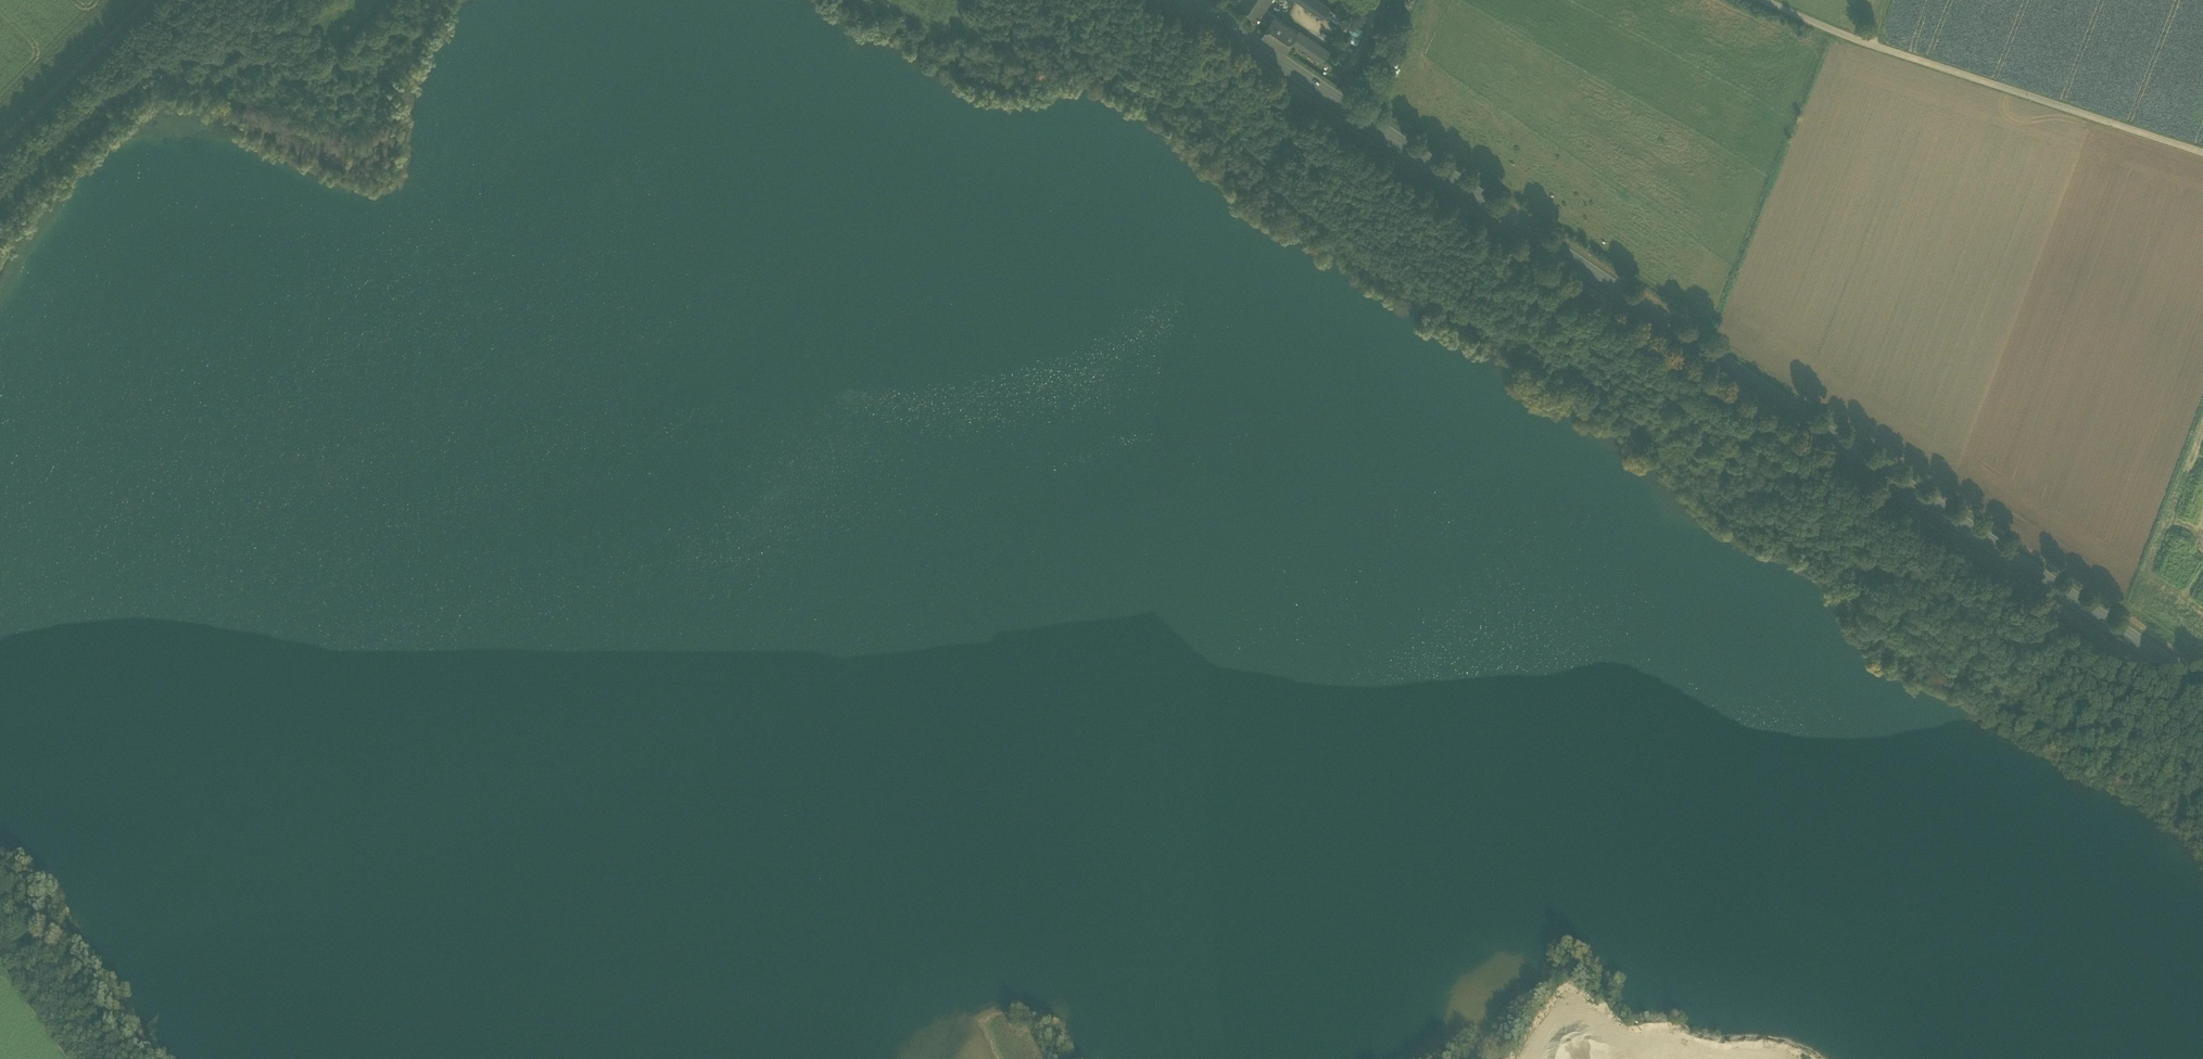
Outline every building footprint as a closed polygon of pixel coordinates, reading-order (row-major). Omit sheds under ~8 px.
[(1265,9),(1272,0),(1231,0),(1259,18),(1265,9)] [(1323,18),(1330,9),(1331,8),(1320,0),(1297,0),(1323,18)] [(1268,25),(1275,16),(1265,9),(1259,18),(1268,25)] [(1268,25),(1262,33),(1287,50),(1293,41),(1298,33),(1299,32),(1291,26),(1292,24),(1288,21),(1286,23),(1275,16),(1268,25)] [(1350,23),(1345,20),(1342,25),(1347,28),(1350,23)] [(1329,54),(1298,33),(1293,41),(1323,62),(1329,54)]
